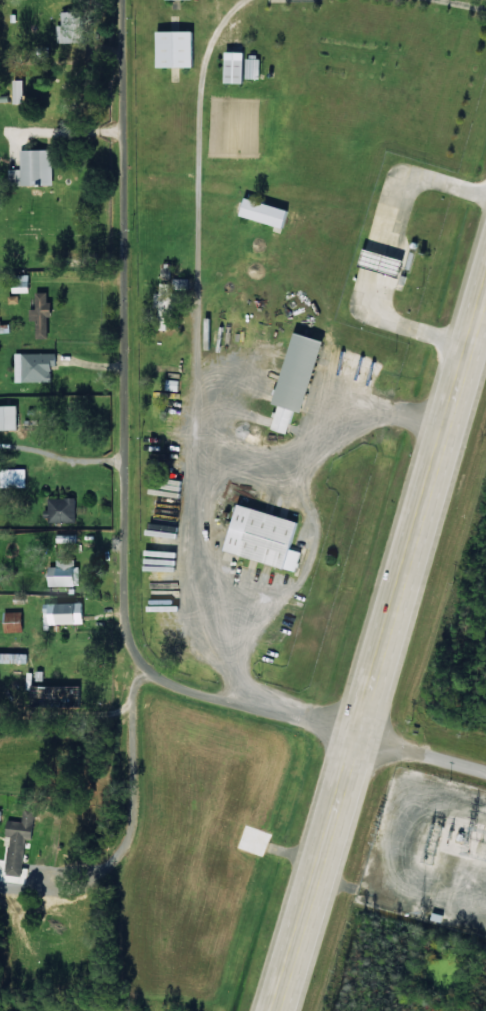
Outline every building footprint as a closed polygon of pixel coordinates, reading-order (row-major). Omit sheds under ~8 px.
[(189,30),(153,31),(153,67),(190,67),(189,30)] [(240,83),(241,51),(221,51),(221,83),(240,83)] [(258,78),(258,59),(245,58),(244,78),(258,78)] [(21,79),(10,79),(11,103),(22,103),(21,79)] [(8,169),(8,186),(51,184),(50,149),(19,150),(19,169),(8,169)] [(282,229),(288,210),(242,197),(236,215),(282,229)] [(170,264),(161,263),(160,279),(169,280),(170,264)] [(27,281),(10,282),(10,293),(27,293),(27,281)] [(35,292),(36,337),(48,337),(47,292),(35,292)] [(270,404),(275,405),(268,429),(285,434),(291,411),(299,413),(319,340),(289,332),(270,404)] [(49,382),(49,365),(55,366),(55,355),(14,354),(13,381),(49,382)] [(16,429),(15,405),(0,405),(0,430),(16,429)] [(13,487),(12,469),(0,469),(0,488),(13,487)] [(75,498),(46,497),(45,522),(74,522),(75,498)] [(220,551),(296,571),(301,552),(289,549),(296,520),(232,504),(220,551)] [(76,535),(55,534),(54,542),(76,543),(76,535)] [(77,559),(55,560),(55,566),(46,566),(46,587),(77,586),(77,559)] [(44,603),(45,625),(83,624),(83,602),(44,603)] [(21,612),(2,612),(2,633),(21,632),(21,612)] [(77,708),(77,685),(27,684),(27,707),(77,708)] [(28,875),(30,818),(5,817),(5,836),(7,836),(5,875),(28,875)]
